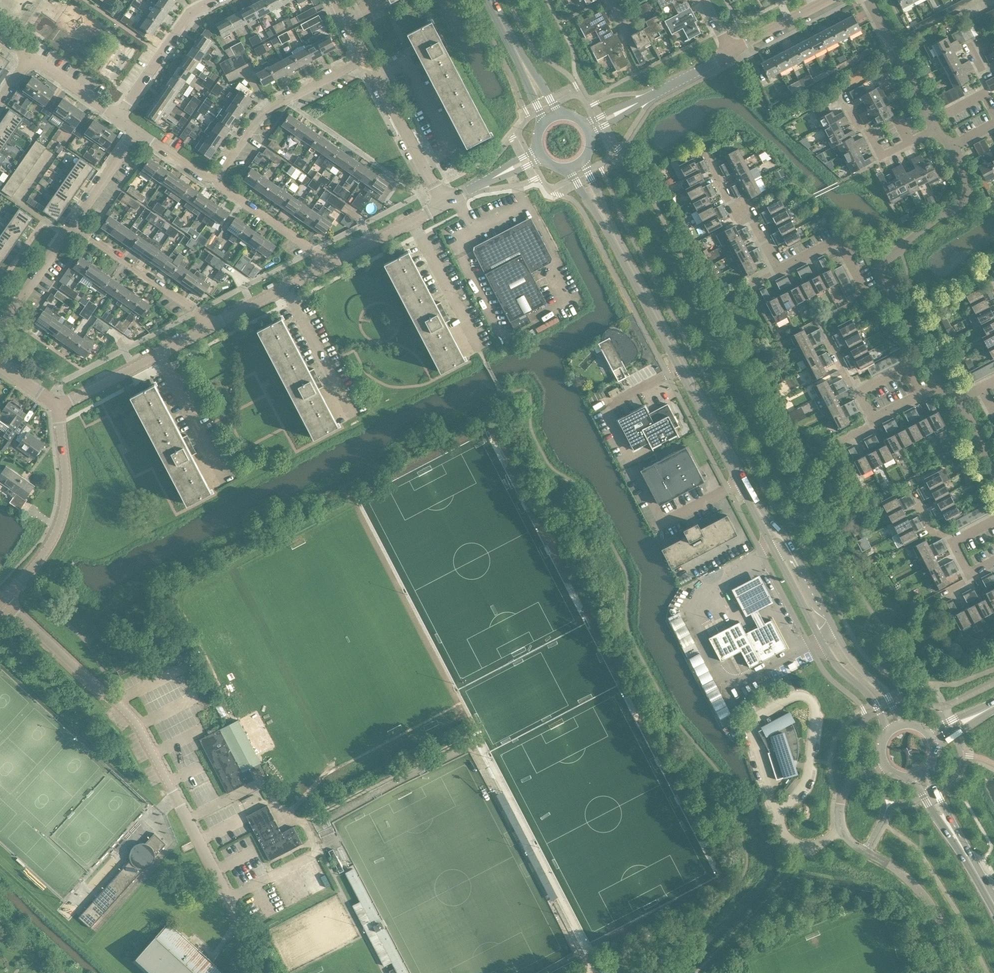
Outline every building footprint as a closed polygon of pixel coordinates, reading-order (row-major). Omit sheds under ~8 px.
[(131,3),(138,8),(142,4),(136,0),(133,0),(131,3)] [(157,4),(168,12),(175,2),(176,2),(176,1),(175,0),(160,0),(157,4)] [(265,0),(261,0),(252,5),(259,17),(271,11),(265,0)] [(280,0),(265,0),(271,11),(283,5),(280,0)] [(661,9),(673,3),(678,14),(691,7),(687,0),(657,0),(661,9)] [(913,0),(898,0),(902,8),(914,2),(913,0)] [(112,14),(116,8),(105,1),(101,6),(112,14)] [(638,7),(642,13),(651,9),(648,2),(638,7)] [(960,6),(958,2),(946,8),(948,12),(960,6)] [(157,4),(149,15),(161,23),(168,12),(157,4)] [(252,5),(240,11),(247,23),(259,17),(252,5)] [(302,13),(305,19),(318,12),(314,6),(302,13)] [(678,14),(664,21),(671,34),(683,28),(689,39),(701,33),(695,22),(697,20),(691,7),(678,14)] [(946,8),(935,14),(937,18),(948,12),(946,8)] [(610,22),(603,9),(578,23),(584,36),(596,30),(601,41),(602,41),(614,35),(613,34),(608,23),(610,22)] [(240,11),(228,17),(235,29),(247,23),(240,11)] [(326,11),(307,21),(310,27),(329,17),(326,11)] [(161,23),(149,15),(145,12),(137,24),(125,15),(121,20),(136,31),(140,25),(141,26),(141,27),(153,35),(153,34),(161,23)] [(993,23),(987,12),(982,15),(987,26),(993,23)] [(305,19),(302,13),(290,19),(293,25),(305,19)] [(853,15),(841,21),(849,36),(861,30),(852,13),(853,15)] [(935,14),(923,20),(925,24),(937,18),(935,14)] [(648,26),(642,29),(649,42),(661,36),(659,32),(664,29),(657,15),(645,21),(648,26)] [(982,15),(976,18),(982,28),(987,26),(982,15)] [(217,23),(216,23),(223,36),(235,29),(228,17),(217,23)] [(976,18),(971,21),(972,24),(976,31),(982,28),(976,18)] [(925,24),(923,20),(914,25),(916,29),(925,24)] [(277,23),(281,31),(286,29),(282,21),(277,23)] [(310,27),(307,21),(301,24),(304,30),(310,27)] [(849,36),(841,21),(830,27),(838,42),(849,36)] [(281,31),(277,23),(273,26),(277,34),(281,31)] [(429,23),(415,30),(409,33),(468,147),(488,136),(444,52),(449,49),(440,31),(435,33),(429,23)] [(976,31),(972,24),(968,26),(974,37),(978,34),(976,31)] [(838,42),(830,27),(818,33),(826,48),(838,42)] [(649,42),(642,29),(631,35),(638,48),(632,51),(640,65),(646,62),(641,53),(647,50),(645,45),(650,43),(649,42)] [(947,37),(931,45),(930,42),(924,46),(931,59),(937,56),(960,44),(966,41),(960,30),(952,34),(955,41),(950,43),(947,37)] [(283,34),(287,41),(291,39),(287,31),(283,34)] [(253,36),(257,44),(262,41),(258,33),(253,36)] [(321,33),(314,36),(324,54),(335,48),(336,48),(329,35),(323,38),(321,33)] [(602,41),(601,41),(590,47),(597,60),(608,54),(617,70),(629,64),(620,47),(623,46),(616,33),(613,34),(614,35),(602,41)] [(818,33),(807,39),(815,54),(826,48),(818,33)] [(201,35),(195,44),(212,56),(210,55),(215,49),(211,46),(213,42),(202,34),(201,35)] [(287,41),(283,34),(278,36),(282,44),(287,41)] [(257,44),(253,36),(249,38),(253,46),(257,44)] [(309,39),(312,44),(305,48),(312,60),(324,54),(314,36),(309,39)] [(815,54),(807,39),(795,45),(803,60),(815,54)] [(240,52),(245,49),(241,42),(230,47),(235,55),(240,52)] [(986,55),(988,59),(993,56),(993,43),(990,44),(993,51),(986,55)] [(212,56),(195,44),(188,54),(199,62),(203,57),(209,61),(212,56)] [(263,44),(259,46),(263,54),(267,52),(263,44)] [(960,44),(937,56),(943,66),(958,58),(954,52),(962,48),(960,44)] [(312,60),(305,48),(304,45),(298,47),(292,51),(293,54),(301,69),(307,66),(305,63),(312,60)] [(795,45),(784,51),(792,66),(803,60),(795,45)] [(263,54),(259,46),(254,48),(258,56),(263,54)] [(870,48),(859,54),(861,58),(873,52),(870,48)] [(245,49),(240,52),(246,64),(251,61),(245,49)] [(784,51),(772,57),(780,72),(792,66),(784,51)] [(240,52),(235,55),(241,66),(246,64),(240,52)] [(0,54),(0,77),(2,74),(1,73),(10,61),(9,60),(9,61),(0,54)] [(188,54),(181,64),(192,72),(199,76),(202,71),(196,67),(199,62),(188,54)] [(301,69),(293,54),(282,60),(288,72),(294,69),(295,71),(301,69)] [(861,58),(859,54),(847,60),(849,64),(861,58)] [(241,66),(235,55),(230,57),(236,69),(241,66)] [(230,57),(224,60),(230,72),(236,69),(230,57)] [(780,72),(772,57),(761,63),(760,61),(760,62),(768,78),(780,72)] [(961,64),(958,58),(943,66),(948,77),(971,64),(969,60),(961,64)] [(230,72),(224,60),(219,63),(225,74),(230,72)] [(288,72),(282,60),(269,66),(276,79),(288,72)] [(849,64),(847,60),(836,66),(838,70),(849,64)] [(261,64),(263,70),(257,73),(264,85),(265,85),(276,79),(269,66),(267,61),(261,64)] [(181,64),(174,74),(186,82),(192,72),(181,64)] [(971,64),(948,77),(953,87),(959,84),(969,79),(965,73),(973,69),(971,64)] [(838,70),(836,66),(824,72),(826,76),(838,70)] [(128,71),(136,75),(138,70),(130,67),(128,71)] [(824,72),(812,78),(815,82),(826,76),(824,72)] [(174,74),(168,84),(179,91),(186,82),(174,74)] [(207,76),(204,80),(212,85),(215,81),(207,76)] [(985,81),(988,86),(993,83),(993,76),(985,81)] [(33,100),(44,84),(33,77),(24,90),(30,94),(28,96),(33,100)] [(815,82),(812,78),(801,84),(803,88),(815,82)] [(212,85),(204,80),(202,84),(209,89),(212,85)] [(217,82),(214,87),(221,92),(224,87),(217,82)] [(44,84),(33,100),(38,103),(40,101),(46,105),(42,111),(46,114),(54,101),(50,98),(55,92),(50,88),(50,86),(47,84),(45,85),(44,84)] [(179,91),(168,84),(161,94),(172,101),(175,96),(180,99),(183,95),(179,91)] [(803,88),(801,84),(789,90),(792,94),(803,88)] [(965,95),(959,84),(953,87),(959,98),(965,95)] [(866,105),(881,97),(876,88),(866,93),(862,85),(849,92),(853,99),(852,100),(855,105),(863,100),(866,105)] [(221,92),(214,87),(211,91),(219,96),(221,92)] [(953,87),(948,90),(954,101),(959,98),(953,87)] [(240,90),(236,96),(230,92),(227,96),(233,100),(245,108),(251,99),(252,98),(240,90)] [(792,94),(789,90),(780,94),(783,99),(792,94)] [(948,90),(943,93),(949,103),(954,101),(948,90)] [(943,93),(937,95),(943,106),(949,103),(943,93)] [(172,101),(161,94),(154,103),(165,111),(172,101)] [(191,100),(198,105),(201,100),(194,95),(191,100)] [(881,97),(866,105),(868,110),(860,114),(862,119),(886,107),(881,97)] [(59,105),(54,101),(46,114),(51,117),(55,111),(61,115),(59,118),(64,121),(75,106),(64,98),(59,105)] [(198,105),(191,100),(188,104),(195,109),(198,105)] [(245,108),(233,100),(227,110),(238,118),(245,108)] [(16,102),(12,106),(25,115),(28,111),(16,102)] [(200,107),(208,111),(211,107),(203,102),(200,107)] [(165,111),(154,103),(147,113),(158,121),(162,116),(166,120),(170,115),(165,111)] [(889,105),(886,107),(862,119),(864,124),(873,119),(876,124),(898,112),(894,103),(889,105)] [(832,111),(831,112),(827,105),(815,112),(818,118),(817,119),(822,129),(846,116),(843,111),(834,115),(832,111)] [(75,106),(64,121),(61,126),(71,134),(72,132),(77,135),(85,123),(81,120),(86,113),(75,106)] [(208,111),(200,107),(198,111),(205,115),(208,111)] [(238,118),(227,110),(223,108),(216,117),(231,128),(238,118)] [(10,110),(4,119),(17,129),(18,128),(22,121),(29,126),(31,122),(24,117),(23,118),(10,109),(10,110)] [(292,132),(300,121),(291,115),(291,114),(290,114),(282,125),(292,132)] [(179,121),(184,125),(188,119),(183,115),(179,121)] [(848,121),(846,116),(822,129),(827,138),(842,130),(839,125),(848,121)] [(216,117),(216,118),(216,117),(213,121),(211,122),(207,126),(224,138),(231,128),(216,117)] [(4,119),(0,125),(0,132),(10,139),(10,138),(15,132),(22,136),(24,132),(18,128),(17,129),(4,119)] [(85,123),(77,135),(82,139),(86,133),(91,137),(90,139),(95,142),(105,127),(95,120),(90,126),(85,123)] [(184,125),(179,121),(172,131),(177,135),(184,125)] [(187,126),(192,130),(196,125),(190,121),(187,126)] [(300,121),(292,132),(296,135),(302,139),(310,128),(300,121)] [(192,130),(187,126),(180,136),(185,140),(192,130)] [(213,130),(206,140),(217,147),(224,138),(207,126),(213,130)] [(31,132),(36,137),(41,132),(36,127),(31,132)] [(105,127),(95,142),(92,146),(98,150),(102,144),(107,148),(116,135),(105,127)] [(310,128),(302,139),(312,146),(320,135),(310,128)] [(842,130),(827,138),(832,147),(837,144),(852,136),(852,137),(856,135),(853,130),(844,135),(842,130)] [(0,132),(0,147),(3,149),(3,148),(8,142),(14,147),(17,143),(10,138),(10,139),(0,132)] [(320,135),(312,146),(309,150),(312,152),(314,152),(316,149),(322,153),(329,142),(320,135)] [(854,141),(852,137),(852,136),(837,144),(842,154),(866,141),(863,137),(854,141)] [(217,147),(206,140),(202,137),(195,147),(210,158),(211,157),(217,147)] [(826,138),(815,142),(818,150),(829,146),(826,138)] [(984,139),(979,141),(993,170),(993,157),(989,150),(990,150),(984,139)] [(33,145),(43,152),(47,147),(37,140),(33,145)] [(278,152),(282,147),(272,140),(268,145),(278,152)] [(866,141),(842,154),(847,163),(862,156),(859,151),(868,146),(866,141)] [(979,141),(973,144),(977,151),(979,155),(980,155),(981,157),(975,160),(978,165),(986,181),(993,176),(993,170),(979,141)] [(339,148),(329,142),(322,153),(328,157),(322,165),(326,168),(339,148)] [(59,153),(64,147),(59,143),(54,150),(59,153)] [(43,152),(33,145),(30,150),(40,157),(43,152)] [(0,147),(0,152),(7,156),(10,152),(3,148),(3,149),(0,147)] [(282,147),(278,152),(284,156),(287,151),(282,147)] [(273,160),(277,155),(266,148),(263,153),(273,160)] [(349,155),(339,148),(326,168),(330,171),(333,166),(339,170),(342,167),(349,155)] [(744,159),(740,151),(738,148),(725,155),(728,161),(719,166),(722,171),(744,159)] [(30,150),(26,155),(36,162),(40,157),(30,150)] [(96,165),(99,160),(87,151),(83,156),(96,165)] [(26,155),(23,160),(33,167),(36,162),(26,155)] [(282,158),(277,155),(273,160),(278,164),(282,158)] [(349,155),(342,167),(351,174),(359,162),(349,155)] [(862,156),(847,163),(852,173),(876,160),(873,155),(864,160),(862,156)] [(920,155),(916,157),(928,181),(930,184),(939,179),(946,175),(940,165),(933,168),(930,161),(925,164),(920,155)] [(298,166),(303,159),(299,156),(294,163),(298,166)] [(916,157),(911,159),(916,168),(911,171),(918,186),(928,181),(916,157)] [(68,161),(67,164),(87,177),(94,167),(81,158),(75,166),(68,161)] [(150,158),(142,169),(140,173),(149,180),(152,176),(160,165),(151,159),(151,158),(150,158)] [(693,158),(679,165),(685,176),(707,164),(704,159),(696,164),(693,158)] [(307,162),(303,159),(298,166),(302,169),(307,162)] [(750,170),(744,159),(722,171),(725,176),(733,172),(736,177),(750,170)] [(23,160),(19,165),(29,172),(33,167),(23,160)] [(359,162),(351,174),(346,182),(350,185),(353,180),(359,184),(361,180),(369,169),(369,166),(366,164),(364,165),(359,162)] [(61,172),(59,174),(79,188),(87,177),(67,164),(65,165),(72,170),(67,176),(61,172)] [(685,176),(690,186),(691,186),(699,182),(700,182),(704,180),(701,174),(705,172),(710,170),(707,164),(685,176)] [(906,173),(902,164),(897,167),(909,190),(918,186),(911,171),(906,173)] [(29,172),(19,165),(16,170),(26,177),(29,172)] [(170,172),(160,165),(152,176),(162,183),(170,172)] [(291,176),(296,169),(292,165),(287,173),(291,176)] [(897,167),(892,169),(896,178),(892,180),(901,198),(910,194),(909,191),(909,190),(897,167)] [(263,175),(252,168),(244,180),(254,187),(263,175)] [(301,171),(296,169),(291,176),(296,179),(301,171)] [(368,191),(365,196),(359,193),(352,204),(357,207),(379,176),(369,169),(361,180),(367,184),(364,189),(368,191)] [(26,177),(16,170),(12,175),(22,182),(26,177)] [(750,170),(736,177),(739,183),(730,187),(733,192),(755,181),(750,170)] [(0,176),(0,177),(4,180),(8,174),(3,171),(0,176)] [(318,171),(313,178),(317,181),(322,174),(318,171)] [(180,179),(170,172),(162,183),(168,187),(165,192),(169,195),(172,190),(180,179)] [(79,188),(59,174),(58,176),(65,180),(60,187),(54,182),(52,184),(72,198),(79,188)] [(322,174),(317,181),(321,184),(322,183),(326,186),(330,180),(322,174)] [(887,183),(883,174),(878,176),(891,203),(901,198),(892,180),(887,183)] [(22,182),(12,175),(9,180),(19,187),(22,182)] [(272,182),(263,175),(254,187),(264,194),(272,182)] [(114,176),(112,180),(121,186),(124,182),(114,176)] [(379,176),(357,207),(362,211),(372,195),(378,199),(389,183),(379,176)] [(671,177),(665,180),(668,185),(674,182),(671,177)] [(317,181),(313,178),(308,185),(312,188),(317,181)] [(190,186),(180,179),(172,190),(182,197),(190,186)] [(9,180),(6,185),(16,192),(19,187),(9,180)] [(321,184),(317,181),(312,188),(316,191),(321,184)] [(755,181),(733,192),(736,197),(745,193),(748,199),(761,192),(755,181)] [(272,182),(264,194),(274,201),(285,185),(281,182),(278,186),(272,182)] [(691,186),(690,186),(686,188),(692,199),(714,188),(711,183),(702,187),(700,182),(699,182),(691,186)] [(338,194),(342,186),(338,183),(333,191),(338,194)] [(72,198),(52,184),(51,186),(58,191),(53,197),(47,192),(45,195),(65,209),(72,198)] [(16,192),(6,185),(2,190),(12,197),(16,192)] [(137,198),(141,192),(131,185),(130,187),(127,185),(125,188),(128,190),(127,191),(137,198)] [(285,185),(274,201),(284,207),(292,195),(295,191),(285,185)] [(190,186),(182,197),(188,201),(185,206),(189,209),(200,193),(190,186)] [(350,192),(342,186),(338,194),(345,199),(350,192)] [(714,188),(692,199),(697,210),(710,203),(708,198),(716,193),(714,188)] [(146,196),(141,192),(137,198),(142,202),(146,196)] [(132,206),(135,200),(125,193),(122,199),(121,201),(122,203),(126,205),(128,206),(129,204),(132,206)] [(200,193),(189,209),(193,211),(196,206),(202,211),(210,200),(200,193)] [(331,203),(336,196),(332,193),(327,200),(331,203)] [(65,209),(45,195),(44,196),(50,201),(46,207),(39,203),(37,207),(44,212),(45,210),(57,219),(65,209)] [(292,195),(284,207),(294,214),(305,198),(302,196),(300,197),(298,199),(292,195)] [(346,203),(336,196),(331,203),(341,210),(346,203)] [(768,209),(760,213),(762,218),(784,207),(779,196),(765,203),(768,209)] [(309,201),(305,198),(294,214),(303,221),(314,206),(311,209),(306,205),(309,201)] [(141,204),(135,200),(132,206),(137,210),(141,204)] [(210,200),(202,211),(207,214),(203,220),(207,223),(219,206),(210,200)] [(157,212),(162,205),(158,202),(153,209),(157,212)] [(713,209),(710,203),(697,210),(703,221),(725,209),(722,204),(713,209)] [(166,208),(162,205),(157,212),(161,215),(166,208)] [(314,206),(303,221),(313,228),(322,216),(321,216),(327,208),(323,205),(320,210),(314,206)] [(219,206),(207,223),(212,226),(216,220),(222,224),(229,213),(229,212),(229,213),(219,206)] [(784,207),(762,218),(765,224),(774,219),(777,225),(790,218),(784,207)] [(13,219),(26,228),(33,217),(20,208),(14,216),(8,211),(5,215),(12,220),(13,219)] [(725,209),(703,221),(708,232),(721,225),(719,219),(727,215),(725,209)] [(150,221),(155,214),(151,211),(146,218),(150,221)] [(834,223),(828,212),(821,216),(827,226),(834,223)] [(159,217),(155,214),(150,221),(154,224),(159,217)] [(348,226),(353,221),(346,214),(341,219),(348,226)] [(120,222),(110,215),(102,227),(112,235),(120,222)] [(177,226),(182,218),(177,215),(172,223),(177,226)] [(332,223),(322,216),(313,228),(323,235),(332,223)] [(186,221),(182,218),(177,226),(181,228),(186,221)] [(246,225),(236,218),(228,229),(234,233),(230,238),(234,242),(238,236),(246,225)] [(780,230),(771,235),(774,240),(796,229),(790,218),(777,225),(780,230)] [(12,220),(7,226),(0,222),(0,227),(5,230),(5,229),(19,238),(26,228),(13,219),(12,220)] [(170,235),(175,228),(165,221),(162,226),(168,230),(166,232),(170,235)] [(530,221),(473,251),(510,321),(515,331),(531,322),(526,313),(546,303),(528,268),(548,257),(530,221)] [(120,222),(112,235),(122,241),(130,229),(120,222)] [(133,225),(130,229),(122,241),(132,248),(143,232),(133,225)] [(256,232),(246,225),(238,236),(248,243),(256,232)] [(737,231),(734,225),(721,232),(727,243),(749,231),(746,226),(737,231)] [(175,228),(170,235),(174,238),(179,231),(175,228)] [(5,230),(0,237),(0,241),(11,249),(19,238),(5,229),(5,230)] [(801,240),(796,229),(774,240),(776,245),(785,241),(788,246),(801,240)] [(196,230),(191,237),(196,240),(200,233),(196,230)] [(255,254),(266,238),(261,235),(262,233),(259,231),(257,232),(256,232),(248,243),(247,244),(253,248),(251,251),(255,254)] [(752,237),(749,231),(727,243),(733,254),(746,247),(743,241),(752,237)] [(143,232),(132,248),(142,255),(150,243),(153,239),(143,232)] [(210,248),(218,236),(213,233),(204,245),(210,248)] [(223,240),(218,236),(210,248),(223,258),(228,251),(228,250),(226,254),(218,248),(223,240)] [(196,240),(191,237),(186,244),(191,247),(196,240)] [(266,238),(255,254),(260,257),(263,253),(268,257),(276,245),(266,238)] [(196,240),(191,247),(195,250),(200,243),(196,240)] [(4,259),(11,249),(0,241),(0,256),(4,259)] [(160,250),(150,243),(142,255),(151,262),(160,250)] [(746,247),(733,254),(738,264),(760,253),(757,248),(749,252),(746,247)] [(160,250),(151,262),(161,269),(170,257),(160,250)] [(232,254),(228,251),(223,258),(227,261),(232,254)] [(209,263),(214,256),(210,252),(205,260),(209,263)] [(434,306),(406,252),(385,263),(442,371),(462,360),(443,324),(450,320),(441,302),(434,306)] [(173,253),(170,257),(161,269),(171,276),(185,256),(180,253),(177,256),(173,253)] [(760,253),(738,264),(744,275),(757,268),(754,263),(763,258),(760,253)] [(824,255),(818,258),(825,271),(820,274),(827,288),(838,282),(837,281),(834,276),(832,270),(824,255)] [(76,264),(73,262),(64,274),(71,278),(77,270),(84,275),(92,263),(82,256),(76,264)] [(185,256),(171,276),(181,283),(189,270),(184,267),(187,263),(182,260),(185,256)] [(214,256),(209,263),(217,268),(222,261),(214,256)] [(243,271),(249,262),(242,257),(235,266),(243,271)] [(249,262),(243,271),(248,275),(255,266),(249,262)] [(102,270),(92,263),(84,275),(94,282),(102,270)] [(814,277),(807,263),(802,266),(816,293),(827,288),(820,274),(814,277)] [(203,270),(212,275),(215,270),(207,265),(203,270)] [(843,265),(834,269),(832,270),(834,276),(846,270),(843,265)] [(802,266),(797,269),(804,283),(798,285),(805,299),(816,293),(802,266)] [(218,268),(214,275),(224,280),(228,273),(218,268)] [(102,270),(94,282),(91,286),(101,293),(111,277),(102,270)] [(189,270),(181,283),(191,289),(202,273),(197,270),(194,274),(189,270)] [(846,270),(834,276),(837,281),(848,275),(846,270)] [(202,273),(191,289),(201,296),(209,284),(204,281),(207,276),(202,273)] [(793,288),(786,275),(781,277),(795,304),(805,299),(798,285),(793,288)] [(851,281),(848,275),(837,281),(838,282),(840,287),(851,281)] [(121,284),(111,277),(101,293),(105,296),(108,292),(113,295),(121,284)] [(795,304),(781,277),(775,280),(782,294),(777,297),(784,310),(795,304)] [(851,281),(840,287),(843,292),(854,286),(851,281)] [(70,295),(74,289),(63,282),(60,288),(70,295)] [(131,291),(121,284),(113,295),(119,299),(116,303),(121,306),(131,291)] [(977,285),(964,292),(970,303),(992,291),(989,286),(980,291),(977,285)] [(784,310),(777,297),(772,299),(765,286),(759,289),(766,302),(777,323),(787,317),(784,310)] [(857,291),(854,286),(843,292),(846,297),(857,291)] [(74,289),(70,295),(75,299),(79,293),(74,289)] [(64,303),(68,297),(58,290),(54,296),(64,303)] [(117,322),(112,318),(109,322),(119,329),(141,298),(131,291),(121,306),(130,313),(123,322),(119,319),(117,322)] [(970,303),(976,314),(989,307),(986,301),(993,297),(993,295),(992,291),(970,303)] [(74,301),(68,297),(64,303),(70,306),(74,301)] [(141,298),(119,329),(135,340),(141,336),(132,330),(135,325),(131,322),(135,316),(138,312),(143,316),(151,305),(141,298)] [(89,310),(94,303),(89,300),(85,307),(89,310)] [(811,317),(805,305),(803,306),(800,302),(795,304),(803,320),(811,317)] [(94,303),(89,310),(93,313),(98,306),(94,303)] [(46,329),(57,313),(47,306),(44,310),(39,317),(36,322),(46,329)] [(89,310),(85,307),(80,314),(84,317),(89,310)] [(976,314),(981,324),(993,317),(993,311),(991,312),(989,307),(976,314)] [(39,317),(44,310),(41,308),(36,315),(39,317)] [(93,313),(89,310),(84,317),(88,320),(93,313)] [(109,322),(112,318),(114,315),(106,310),(102,317),(109,322)] [(62,316),(57,313),(46,329),(56,336),(67,320),(67,319),(64,324),(59,320),(62,316)] [(981,324),(986,335),(993,331),(993,317),(981,324)] [(111,327),(98,318),(93,325),(106,334),(111,327)] [(307,372),(279,319),(259,329),(315,438),(336,427),(317,390),(324,386),(314,368),(307,372)] [(840,331),(832,336),(835,341),(857,330),(851,319),(838,326),(840,331)] [(67,320),(56,336),(66,343),(74,331),(77,326),(67,320)] [(823,333),(820,328),(807,335),(804,329),(791,336),(796,347),(823,333)] [(623,334),(621,332),(618,331),(615,330),(612,329),(609,330),(607,331),(605,334),(604,337),(604,340),(598,343),(618,381),(626,377),(621,366),(624,364),(624,365),(629,361),(631,360),(633,358),(635,355),(636,352),(636,349),(635,347),(633,344),(630,339),(628,337),(626,335),(623,334)] [(857,330),(835,341),(838,346),(846,342),(849,348),(862,341),(857,330)] [(84,338),(74,331),(66,343),(76,350),(87,334),(86,334),(84,338)] [(986,335),(982,337),(988,348),(993,345),(993,331),(986,335)] [(826,338),(823,333),(796,347),(802,357),(815,351),(812,345),(826,338)] [(87,334),(76,350),(85,357),(86,356),(88,357),(91,352),(90,351),(97,341),(87,334)] [(852,353),(843,357),(846,363),(868,351),(862,341),(849,348),(852,353)] [(904,346),(898,349),(904,360),(910,357),(904,346)] [(904,360),(898,349),(893,352),(899,363),(904,360)] [(818,356),(815,351),(802,357),(808,368),(829,357),(826,352),(818,356)] [(873,362),(868,351),(846,363),(849,368),(858,363),(861,369),(871,363),(873,362)] [(899,363),(893,352),(888,355),(893,366),(899,363)] [(888,355),(882,358),(888,369),(893,366),(888,355)] [(829,357),(808,368),(813,379),(826,372),(823,367),(832,362),(829,357)] [(882,358),(877,360),(883,371),(888,369),(882,358)] [(877,360),(873,362),(871,363),(877,374),(883,371),(877,360)] [(993,372),(993,368),(990,360),(985,363),(991,374),(993,372)] [(871,363),(867,366),(872,377),(877,374),(871,363)] [(985,363),(980,366),(985,377),(991,374),(985,363)] [(637,383),(656,374),(651,365),(633,374),(637,383)] [(985,377),(980,366),(974,369),(980,380),(985,377)] [(980,380),(974,369),(969,371),(975,383),(980,380)] [(846,383),(843,378),(829,385),(826,379),(813,386),(819,397),(846,383)] [(848,389),(846,383),(819,397),(824,408),(838,401),(835,396),(848,389)] [(180,438),(153,385),(132,396),(189,504),(209,493),(190,456),(197,453),(187,434),(180,438)] [(938,411),(930,398),(925,401),(932,414),(926,417),(934,430),(936,435),(947,429),(938,411)] [(840,406),(838,401),(824,408),(830,419),(857,405),(854,399),(840,406)] [(0,414),(0,421),(10,427),(4,436),(11,441),(17,433),(20,434),(26,425),(27,423),(22,420),(27,414),(16,407),(17,405),(17,404),(12,401),(11,401),(10,402),(9,401),(1,413),(0,414)] [(678,434),(675,428),(678,426),(679,426),(668,404),(649,413),(645,406),(618,420),(634,450),(649,442),(652,447),(678,434)] [(859,410),(857,405),(830,419),(836,430),(849,423),(846,417),(859,410)] [(914,406),(909,409),(923,436),(934,430),(926,417),(921,420),(914,406)] [(909,409),(904,412),(910,425),(905,428),(913,441),(923,436),(909,409)] [(900,431),(893,417),(888,420),(902,447),(913,441),(905,428),(900,431)] [(902,447),(888,420),(882,423),(889,437),(884,440),(886,444),(887,444),(891,453),(892,452),(902,447)] [(20,434),(18,437),(22,440),(18,447),(34,458),(44,443),(29,432),(31,429),(26,425),(20,434)] [(881,447),(874,433),(869,436),(883,463),(894,457),(892,452),(891,453),(887,444),(886,444),(881,447)] [(869,436),(864,439),(871,452),(865,455),(872,469),(883,463),(869,436)] [(860,458),(853,444),(847,447),(861,474),(872,469),(865,455),(860,458)] [(686,446),(642,469),(640,470),(659,505),(704,482),(686,446)] [(26,498),(34,486),(6,467),(0,476),(0,481),(9,487),(6,492),(14,497),(10,502),(20,509),(27,499),(26,498)] [(922,494),(943,482),(938,472),(924,479),(927,484),(919,488),(922,494)] [(943,482),(922,494),(924,499),(933,494),(936,500),(949,493),(943,482)] [(914,498),(911,493),(897,500),(894,494),(881,501),(887,512),(914,498)] [(949,493),(936,500),(938,505),(930,510),(933,515),(955,504),(949,493)] [(914,498),(887,512),(892,523),(906,516),(903,510),(916,503),(914,498)] [(985,502),(980,505),(986,515),(991,513),(985,502)] [(955,504),(933,515),(936,520),(944,516),(947,522),(953,518),(958,516),(960,515),(955,504)] [(980,505),(974,507),(980,518),(986,515),(980,505)] [(974,507),(969,510),(975,521),(980,518),(974,507)] [(975,521),(969,510),(964,513),(970,524),(975,521)] [(964,513),(960,515),(958,516),(964,527),(970,524),(964,513)] [(700,529),(697,523),(683,530),(686,536),(661,549),(672,569),(737,535),(727,515),(700,529)] [(906,516),(892,523),(898,533),(920,522),(917,516),(908,521),(906,516)] [(964,527),(958,516),(953,518),(955,522),(959,529),(964,527)] [(920,522),(898,533),(904,544),(917,537),(914,532),(923,527),(920,522)] [(856,539),(858,545),(870,541),(868,535),(856,539)] [(942,538),(933,543),(929,545),(926,540),(912,546),(918,557),(945,543),(942,538)] [(945,543),(918,557),(923,568),(937,561),(934,556),(948,549),(945,543)] [(937,561),(923,568),(929,579),(956,565),(953,559),(940,567),(937,561)] [(956,565),(929,579),(934,590),(948,583),(945,578),(959,570),(956,565)] [(760,626),(767,622),(759,606),(773,598),(760,572),(734,585),(748,611),(751,610),(760,626)] [(981,577),(988,591),(982,594),(985,598),(990,607),(991,607),(993,605),(993,589),(987,575),(981,577)] [(980,601),(973,588),(967,590),(981,617),(993,611),(991,607),(990,607),(985,598),(980,601)] [(967,590),(962,593),(969,607),(964,610),(971,623),(981,617),(967,590)] [(428,615),(433,613),(425,598),(420,601),(428,615)] [(959,612),(952,599),(946,602),(957,624),(960,628),(971,623),(964,610),(959,612)] [(691,641),(681,611),(670,614),(679,644),(691,641)] [(741,650),(750,667),(787,648),(772,619),(767,622),(760,626),(746,633),(740,622),(709,638),(721,661),(741,650)] [(174,641),(169,643),(173,650),(178,647),(174,641)] [(700,648),(689,653),(717,717),(728,712),(700,648)] [(120,676),(135,668),(132,663),(117,670),(120,676)] [(232,720),(222,702),(215,706),(224,724),(232,720)] [(784,777),(793,774),(797,773),(792,759),(798,760),(799,753),(799,746),(798,738),(795,730),(792,722),(794,721),(789,712),(762,727),(763,728),(759,731),(759,730),(758,730),(774,760),(774,759),(778,757),(784,777)] [(238,720),(209,735),(200,740),(227,793),(233,790),(255,779),(249,768),(261,762),(238,720)] [(267,805),(249,815),(247,816),(256,833),(270,860),(302,843),(293,827),(282,833),(267,805)] [(130,859),(130,860),(93,901),(78,917),(90,928),(144,868),(148,867),(150,866),(152,864),(154,862),(154,860),(155,858),(155,856),(166,844),(155,833),(145,843),(144,843),(142,843),(139,843),(137,844),(135,845),(133,847),(131,849),(130,851),(130,854),(130,856),(130,859)] [(301,873),(305,884),(318,879),(313,868),(301,873)] [(313,893),(324,888),(321,882),(310,887),(313,893)] [(179,932),(168,922),(133,961),(146,972),(224,972),(212,962),(179,932)]
